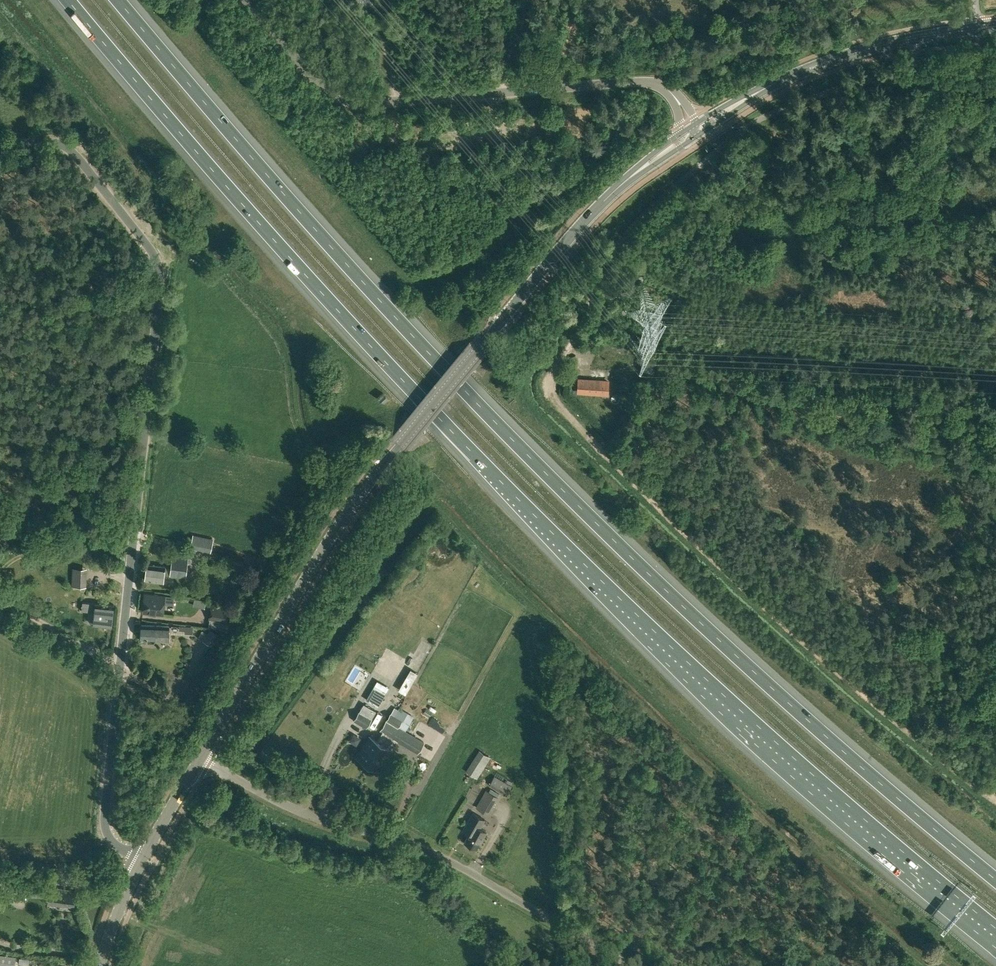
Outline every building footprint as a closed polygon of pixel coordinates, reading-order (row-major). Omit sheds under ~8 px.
[(579,380),(578,392),(608,394),(608,382),(579,380)] [(213,539),(193,535),(190,548),(211,552),(213,539)] [(145,580),(163,582),(164,575),(185,577),(188,558),(172,556),(171,567),(166,567),(166,566),(147,564),(145,580)] [(73,568),(72,586),(87,587),(87,568),(73,568)] [(165,595),(165,597),(145,595),(143,613),(163,615),(164,604),(174,605),(174,596),(165,595)] [(93,625),(113,626),(115,605),(95,603),(83,602),(82,611),(94,612),(93,625)] [(225,629),(226,621),(229,608),(213,605),(209,626),(225,629)] [(168,640),(169,626),(142,625),(141,638),(168,640)] [(202,631),(200,634),(198,638),(213,646),(219,633),(210,629),(207,633),(202,631)] [(378,707),(384,697),(372,689),(366,700),(373,704),(378,707)] [(364,704),(360,710),(354,721),(367,728),(373,718),(372,717),(376,711),(364,704)] [(399,728),(397,732),(393,738),(386,733),(386,734),(381,743),(381,744),(369,765),(380,771),(386,761),(388,762),(394,751),(387,747),(393,738),(418,753),(424,742),(405,731),(414,716),(399,707),(394,715),(403,720),(399,727),(399,728)] [(426,708),(423,713),(429,717),(432,712),(426,708)] [(369,765),(381,744),(381,743),(386,734),(386,733),(393,738),(397,732),(399,728),(399,727),(403,720),(394,715),(391,713),(380,731),(383,732),(377,741),(369,737),(357,758),(369,765)] [(489,785),(502,792),(507,795),(512,786),(494,776),(489,785)] [(498,797),(489,791),(486,790),(476,807),(488,814),(498,797)] [(462,831),(468,834),(465,841),(466,842),(466,844),(470,846),(472,846),(476,848),(486,831),(480,827),(485,819),(473,812),(465,826),(462,831)] [(50,894),(49,901),(60,902),(60,904),(73,906),(75,890),(47,887),(48,882),(18,881),(17,893),(50,894)] [(5,965),(14,965),(16,956),(7,955),(5,965)]
